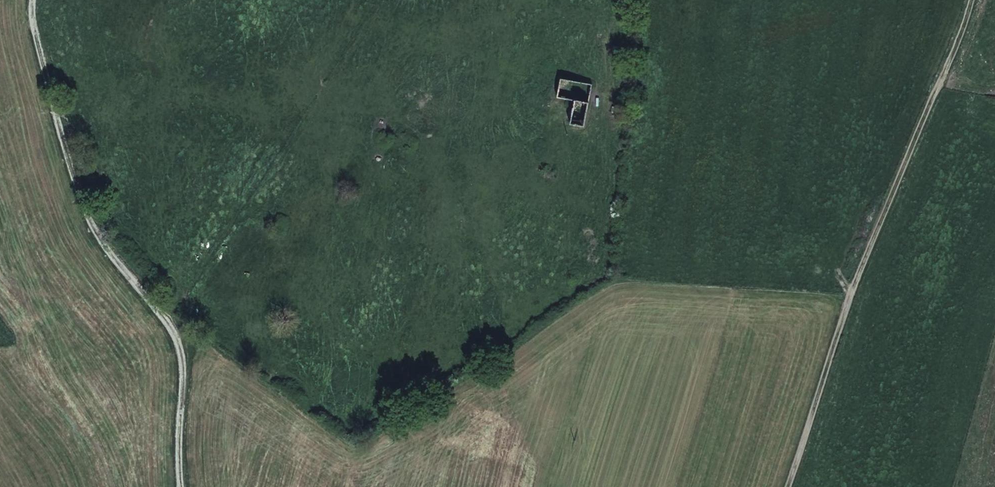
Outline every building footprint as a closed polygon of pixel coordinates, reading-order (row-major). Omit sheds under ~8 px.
[(584,124),(588,101),(573,98),(569,121),(584,124)]
